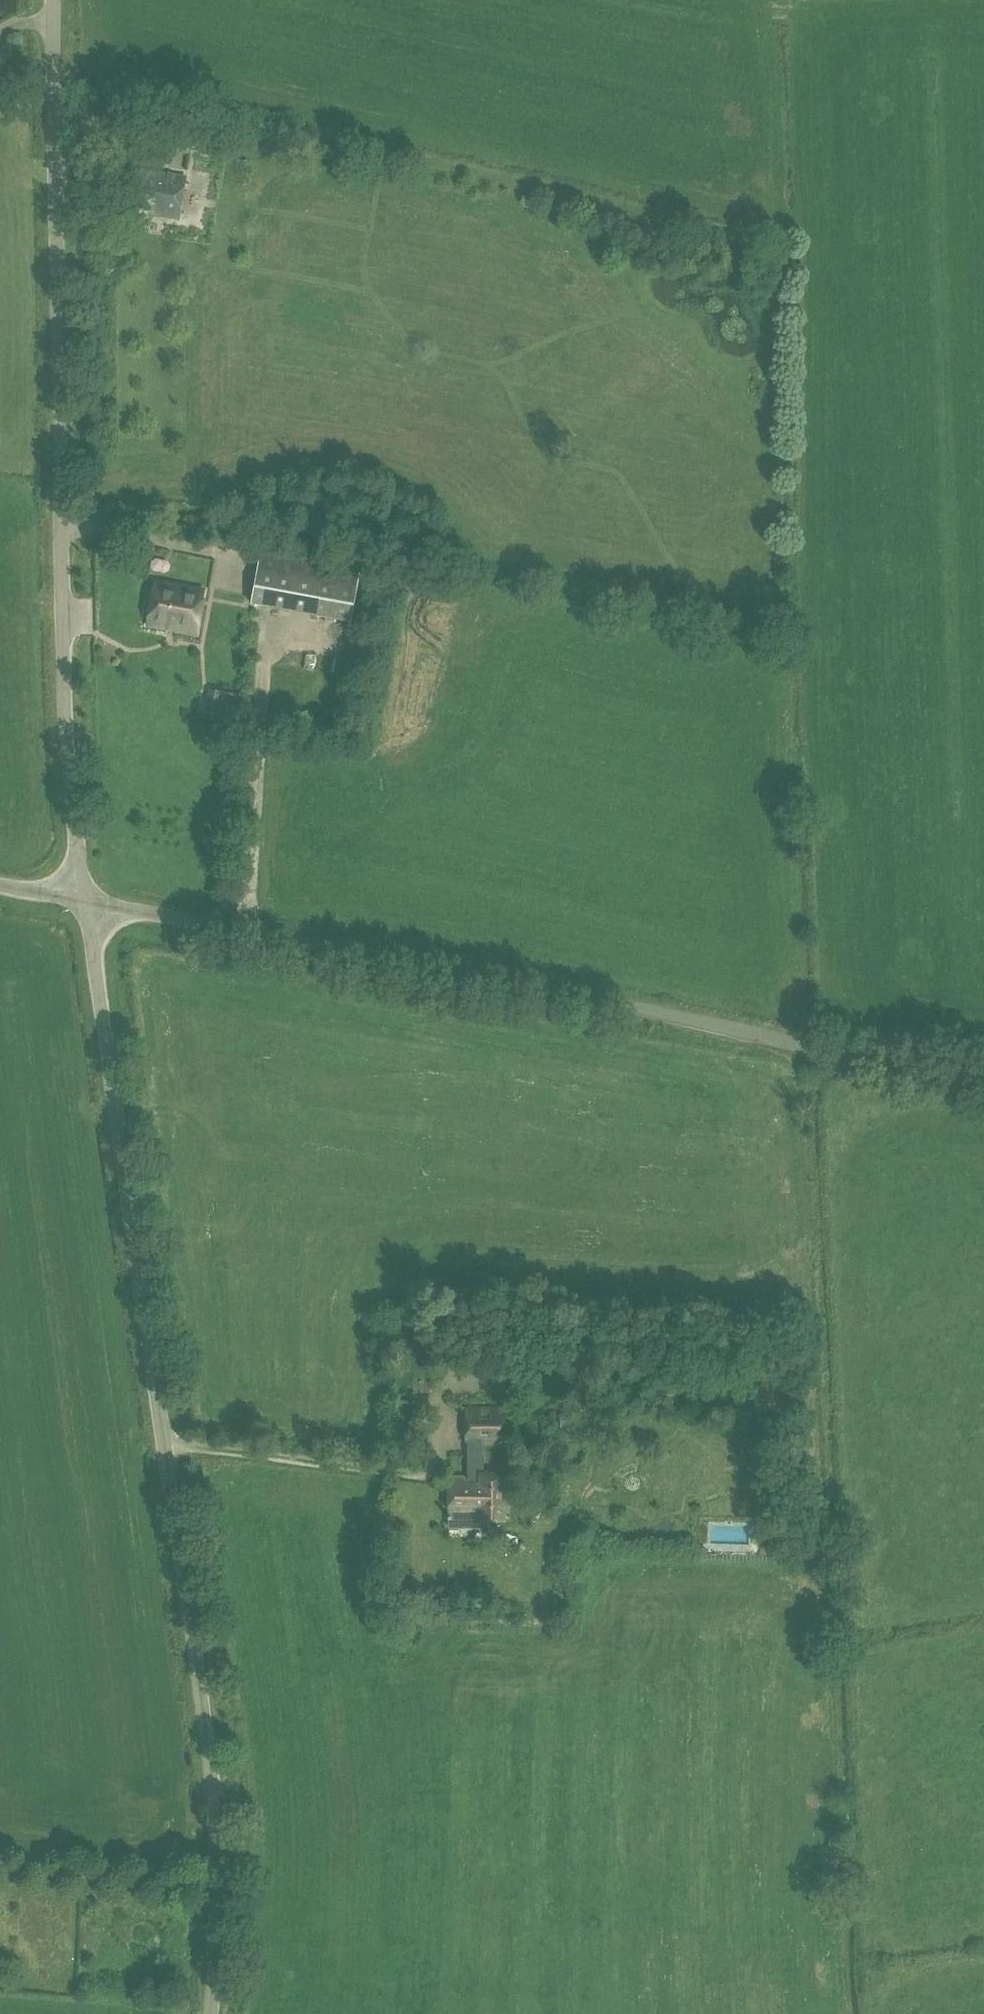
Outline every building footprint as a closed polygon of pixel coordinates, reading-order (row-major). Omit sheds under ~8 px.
[(180,170),(182,159),(167,157),(166,168),(180,170)] [(135,211),(180,218),(187,176),(142,169),(135,211)] [(154,553),(152,549),(147,549),(143,552),(142,556),(145,560),(150,561),(154,558),(154,553)] [(251,603),(352,622),(361,572),(260,553),(251,603)] [(148,625),(197,634),(206,590),(156,581),(148,625)] [(331,671),(343,673),(345,661),(332,658),(331,671)] [(204,717),(237,723),(242,695),(235,693),(209,688),(204,717)] [(393,1320),(398,1393),(431,1391),(426,1319),(393,1320)] [(484,1467),(484,1441),(505,1442),(505,1405),(465,1405),(466,1438),(467,1438),(468,1476),(470,1476),(477,1476),(477,1467),(484,1467)] [(477,1476),(470,1476),(468,1476),(449,1476),(450,1517),(478,1517),(479,1521),(506,1520),(505,1472),(479,1472),(479,1475),(477,1476)] [(716,1529),(717,1560),(757,1559),(756,1528),(716,1529)]
